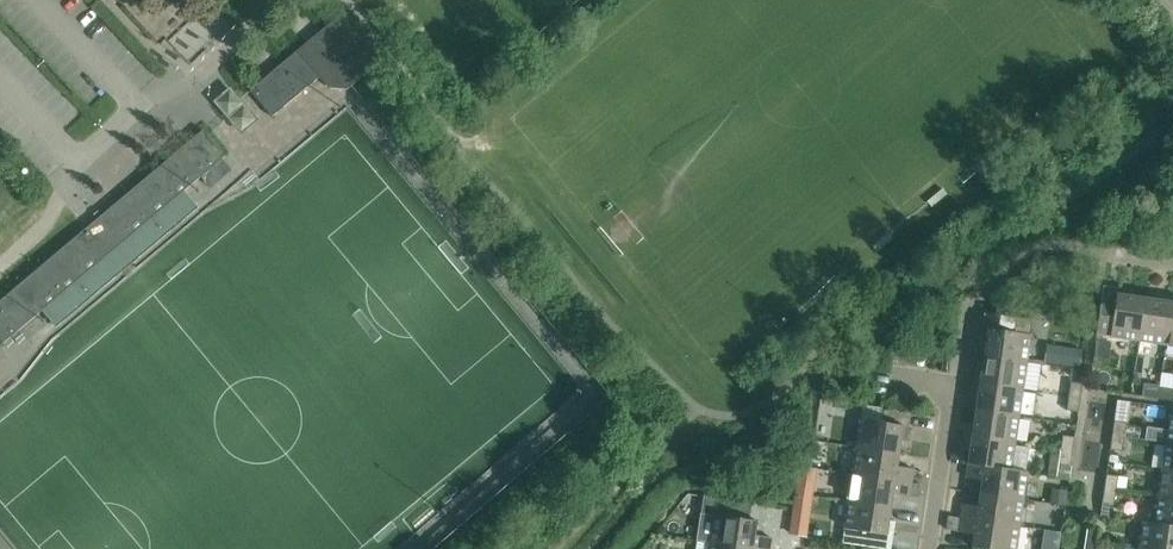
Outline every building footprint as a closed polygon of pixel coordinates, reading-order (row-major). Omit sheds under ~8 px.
[(187,57),(221,28),(206,11),(172,39),(187,57)] [(249,92),(270,118),(319,77),(339,80),(347,90),(381,62),(341,14),(249,92)] [(239,98),(234,93),(230,87),(213,101),(223,112),(239,98)] [(249,110),(239,98),(223,112),(233,124),(249,110)] [(249,110),(233,124),(241,133),(257,119),(249,110)] [(4,297),(0,301),(0,339),(3,343),(225,156),(203,130),(4,297)] [(1103,286),(1099,313),(1114,315),(1111,337),(1138,341),(1145,298),(1131,296),(1132,290),(1103,286)] [(1145,298),(1138,341),(1165,345),(1172,296),(1159,294),(1158,300),(1145,298)] [(984,356),(1027,363),(1031,335),(1010,332),(1012,317),(984,313),(980,342),(986,343),(984,356)] [(1079,367),(1081,350),(1065,348),(1062,364),(1079,367)] [(1027,363),(984,356),(982,370),(976,369),(974,382),(1023,389),(1027,363)] [(1157,368),(1156,383),(1172,383),(1172,368),(1157,368)] [(1023,389),(974,382),(972,396),(978,397),(976,410),(1019,416),(1023,389)] [(1080,398),(1083,384),(1071,382),(1069,396),(1080,398)] [(1145,385),(1143,397),(1157,399),(1159,387),(1145,385)] [(1157,399),(1172,401),(1172,392),(1172,389),(1159,387),(1157,399)] [(1080,398),(1069,396),(1066,410),(1078,412),(1080,398)] [(911,412),(884,408),(882,423),(861,419),(856,447),(899,454),(901,440),(907,441),(911,412)] [(968,422),(966,436),(1015,443),(1031,446),(1035,419),(1019,416),(976,410),(974,423),(968,422)] [(1168,430),(1147,427),(1145,440),(1166,443),(1172,444),(1172,416),(1170,415),(1168,430)] [(1114,421),(1112,435),(1124,437),(1126,423),(1114,421)] [(1063,435),(1061,450),(1072,452),(1075,437),(1063,435)] [(1112,435),(1110,449),(1122,451),(1124,437),(1112,435)] [(1015,443),(966,436),(964,450),(970,451),(968,464),(1011,470),(1015,443)] [(1166,443),(1162,470),(1172,472),(1172,444),(1166,443)] [(856,447),(852,474),(911,483),(913,469),(897,467),(899,454),(856,447)] [(1072,452),(1061,450),(1058,464),(1070,466),(1072,452)] [(1027,473),(1011,470),(968,464),(966,478),(983,480),(981,493),(1023,500),(1027,473)] [(1158,497),(1172,499),(1172,472),(1162,470),(1158,497)] [(852,474),(848,501),(891,507),(893,494),(909,496),(910,491),(911,483),(852,474)] [(1118,476),(1106,474),(1104,489),(1116,491),(1118,476)] [(910,491),(909,496),(919,498),(921,484),(911,483),(910,491)] [(1116,491),(1104,489),(1102,503),(1114,505),(1116,491)] [(962,504),(960,518),(1019,526),(1023,500),(981,493),(979,507),(962,504)] [(1158,497),(1154,523),(1143,521),(1143,522),(1172,527),(1172,499),(1158,497)] [(848,501),(844,529),(866,532),(863,546),(881,548),(891,548),(895,521),(889,520),(891,507),(848,501)] [(896,511),(896,543),(917,543),(917,511),(896,511)] [(752,548),(769,548),(771,538),(755,535),(757,521),(714,515),(710,543),(752,548)] [(960,518),(958,532),(975,534),(973,548),(978,548),(1016,548),(1019,526),(960,518)] [(806,536),(808,522),(792,520),(789,533),(806,536)] [(1139,548),(1172,548),(1172,527),(1143,522),(1139,548)] [(1087,527),(1085,541),(1097,543),(1099,529),(1087,527)]
